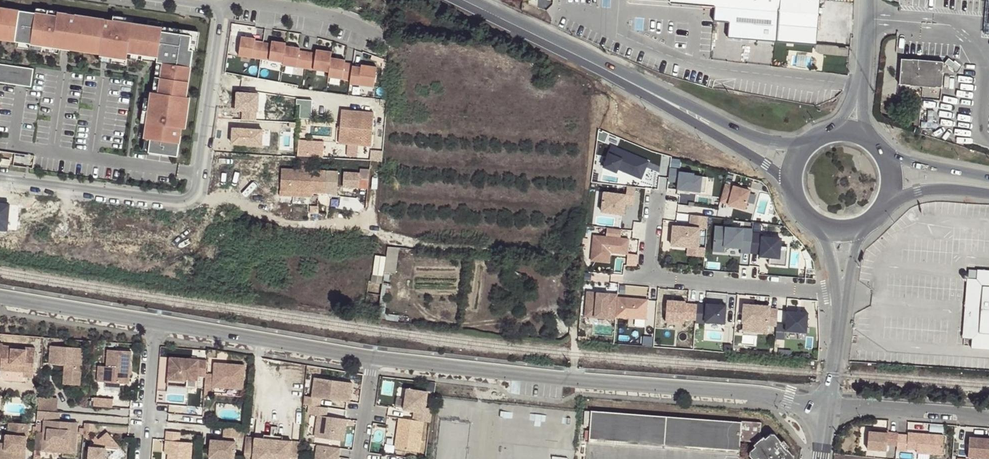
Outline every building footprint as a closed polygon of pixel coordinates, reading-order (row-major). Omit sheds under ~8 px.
[(815,45),(819,0),(671,0),(670,2),(714,6),(713,21),(729,22),(728,37),(815,45)] [(15,37),(19,11),(0,8),(0,35),(15,37)] [(57,17),(19,11),(15,37),(14,43),(18,43),(59,49),(62,49),(63,44),(82,47),(81,52),(99,55),(100,49),(108,51),(107,58),(126,61),(127,59),(127,54),(157,59),(156,64),(154,79),(160,80),(158,95),(152,94),(150,93),(148,110),(146,124),(143,140),(149,141),(147,154),(173,158),(176,158),(181,130),(177,129),(182,99),(185,99),(193,52),(189,51),(191,38),(162,33),(162,29),(147,27),(132,25),(112,22),(58,13),(57,17)] [(112,22),(132,25),(133,20),(113,17),(112,22)] [(196,52),(199,35),(162,29),(162,33),(191,38),(189,51),(193,52),(196,52)] [(261,56),(264,40),(256,38),(256,36),(241,34),(239,53),(261,56)] [(286,42),(286,40),(272,38),(272,41),(264,40),(261,56),(284,59),(286,42)] [(308,50),(300,48),(300,46),(286,42),(284,59),(283,62),(305,67),(308,50)] [(59,49),(18,43),(17,49),(58,55),(59,49)] [(63,44),(62,49),(66,50),(81,52),(82,47),(63,44)] [(316,52),(308,50),(305,67),(329,71),(331,57),(332,52),(317,48),(316,52)] [(99,55),(98,62),(105,63),(125,66),(126,61),(107,58),(108,51),(100,49),(99,55)] [(127,54),(127,59),(156,64),(157,59),(127,54)] [(329,71),(328,77),(350,81),(352,68),(353,64),(344,63),(345,60),(331,57),(329,71)] [(943,62),(902,59),(900,84),(941,87),(943,62)] [(0,64),(0,83),(14,85),(31,87),(34,69),(0,64)] [(377,68),(361,66),(361,69),(352,68),(350,81),(350,84),(374,88),(377,68)] [(154,79),(152,94),(158,95),(160,80),(154,79)] [(261,93),(239,91),(238,102),(238,109),(245,109),(244,119),(259,120),(261,93)] [(181,130),(184,130),(189,99),(185,99),(182,99),(177,129),(181,130)] [(140,123),(146,124),(148,110),(142,109),(140,123)] [(335,144),(368,146),(370,114),(338,112),(335,144)] [(234,127),(233,142),(263,145),(264,129),(234,127)] [(293,141),(293,156),(317,158),(319,143),(293,141)] [(650,159),(609,142),(600,163),(641,181),(650,159)] [(326,172),(282,169),(280,190),(312,193),(324,194),(326,172)] [(709,175),(679,170),(676,192),(706,195),(709,175)] [(360,174),(344,173),(343,188),(359,189),(360,174)] [(752,190),(725,182),(719,202),(747,211),(752,190)] [(626,192),(604,189),(601,212),(625,215),(626,204),(635,206),(636,187),(627,186),(626,192)] [(6,230),(8,205),(0,204),(0,229),(6,230)] [(688,225),(673,223),(670,246),(687,248),(686,256),(706,257),(709,216),(690,214),(688,225)] [(760,229),(717,225),(714,251),(724,252),(726,246),(743,248),(742,255),(781,260),(781,238),(760,237),(760,229)] [(628,237),(593,233),(590,261),(611,263),(612,254),(628,255),(628,237)] [(398,247),(388,246),(387,254),(386,260),(397,261),(398,247)] [(376,256),(373,282),(382,283),(385,257),(376,256)] [(397,261),(386,260),(385,265),(385,270),(396,271),(397,261)] [(988,349),(988,270),(969,268),(963,337),(972,338),(971,347),(988,349)] [(609,294),(586,292),(583,316),(608,318),(609,294)] [(649,301),(618,297),(614,318),(646,322),(649,301)] [(699,301),(668,299),(665,323),(696,327),(699,301)] [(705,300),(705,324),(725,326),(728,302),(705,300)] [(773,306),(743,304),(741,330),(772,333),(773,306)] [(378,318),(398,321),(398,315),(385,313),(385,308),(379,307),(378,318)] [(810,311),(787,309),(785,331),(807,334),(810,311)] [(0,344),(0,366),(1,366),(25,368),(25,372),(35,373),(36,347),(27,347),(26,350),(13,349),(13,346),(4,346),(4,344),(0,344)] [(47,364),(63,365),(69,365),(67,385),(80,385),(82,348),(49,345),(47,364)] [(108,351),(107,367),(105,383),(129,385),(132,353),(108,351)] [(205,374),(206,361),(169,358),(167,380),(197,383),(197,376),(205,377),(205,374)] [(213,375),(205,374),(204,394),(212,395),(213,388),(242,390),(244,366),(214,364),(213,375)] [(304,396),(303,404),(311,406),(320,407),(321,398),(342,401),(343,393),(350,394),(352,383),(315,378),(312,397),(304,396)] [(414,411),(413,420),(424,421),(431,422),(433,408),(425,407),(427,392),(406,388),(404,409),(414,411)] [(343,393),(342,401),(349,402),(350,394),(343,393)] [(93,398),(93,407),(111,408),(112,400),(93,398)] [(320,407),(311,406),(310,414),(318,415),(315,437),(344,441),(347,419),(345,419),(330,417),(329,419),(326,418),(326,416),(328,408),(320,407)] [(592,410),(589,442),(668,448),(724,452),(738,453),(739,440),(753,441),(754,443),(753,444),(755,446),(750,450),(750,455),(754,458),(756,458),(757,458),(793,458),(794,456),(787,448),(785,448),(781,443),(782,442),(775,433),(770,433),(765,437),(764,436),(762,437),(760,435),(761,422),(741,421),(741,422),(682,417),(592,410)] [(60,413),(37,411),(37,420),(44,421),(43,432),(47,433),(46,449),(63,450),(63,453),(75,454),(77,426),(73,426),(73,422),(59,421),(60,413)] [(413,420),(399,418),(395,448),(419,452),(424,421),(413,420)] [(8,422),(8,434),(6,434),(5,442),(5,446),(3,446),(3,448),(0,448),(0,458),(25,458),(26,436),(28,436),(29,423),(8,422)] [(84,423),(83,438),(89,439),(90,432),(97,432),(97,424),(84,423)] [(237,437),(238,428),(222,426),(222,436),(237,437)] [(181,432),(166,431),(166,441),(169,441),(168,454),(168,458),(191,458),(192,442),(180,442),(181,432)] [(896,448),(897,436),(887,435),(887,432),(878,431),(878,434),(873,434),(868,433),(867,451),(886,453),(887,447),(896,448)] [(47,433),(43,432),(42,452),(63,453),(63,450),(46,449),(47,433)] [(243,458),(250,458),(298,458),(300,440),(282,438),(263,435),(245,433),(243,458)] [(907,436),(897,436),(896,452),(907,452),(907,450),(917,451),(916,454),(941,456),(943,436),(908,434),(907,436)] [(94,450),(89,455),(89,458),(110,458),(118,450),(104,438),(97,446),(94,450)] [(968,438),(967,458),(981,458),(988,458),(988,439),(968,438)] [(210,439),(208,457),(228,458),(233,458),(234,441),(210,439)] [(317,445),(315,458),(339,458),(340,448),(317,445)]
